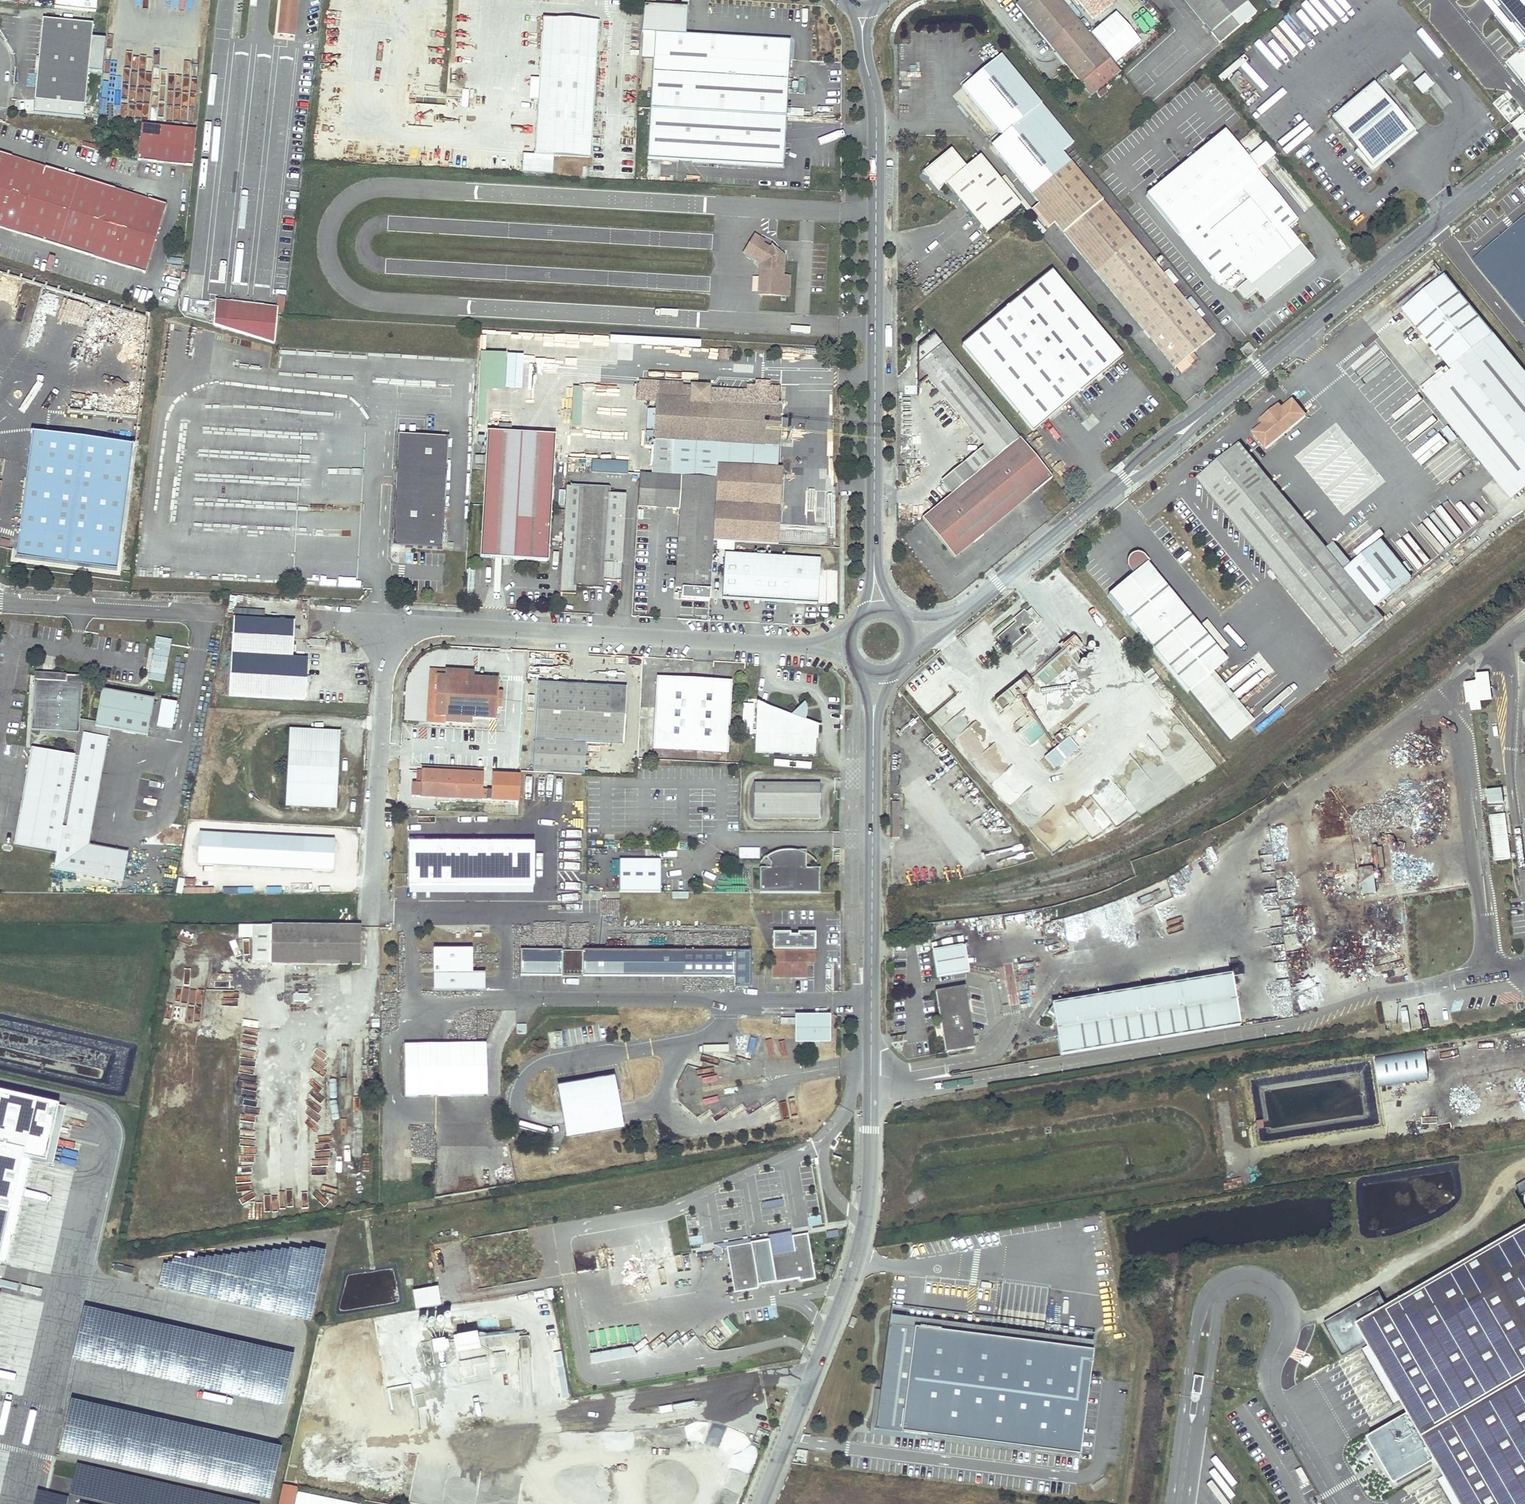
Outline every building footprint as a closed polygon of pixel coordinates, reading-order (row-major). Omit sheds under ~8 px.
[(298,0),(282,0),(278,35),(294,36),(298,0)] [(1089,95),(1119,71),(1060,0),(1021,0),(1015,5),(1089,95)] [(1109,0),(1076,0),(1093,20),(1112,4),(1109,0)] [(1218,42),(1255,13),(1245,0),(1185,0),(1218,42)] [(1522,48),(1524,45),(1524,0),(1482,0),(1522,48)] [(687,8),(655,6),(644,5),(642,32),(654,33),(686,35),(687,8)] [(599,21),(543,18),(534,154),(591,158),(599,21)] [(86,107),(94,26),(44,21),(37,89),(42,89),(41,103),(86,107)] [(686,35),(654,33),(649,109),(785,118),(790,41),(686,35)] [(1038,203),(1039,205),(1079,173),(1062,153),(1074,144),(1001,56),(962,88),(1003,137),(1010,146),(999,156),(1038,203)] [(1406,70),(1402,65),(1389,76),(1393,81),(1406,70)] [(1423,74),(1411,84),(1421,95),(1432,85),(1423,74)] [(1414,132),(1373,83),(1331,119),(1372,168),(1414,132)] [(785,118),(649,109),(646,159),(783,166),(785,118)] [(1511,141),(1518,135),(1510,124),(1502,131),(1511,141)] [(141,126),(138,162),(192,167),(196,131),(141,126)] [(1250,283),(1275,263),(1300,242),(1296,238),(1293,238),(1294,235),(1288,228),(1297,221),(1257,171),(1221,128),(1145,189),(1179,235),(1209,272),(1215,278),(1219,284),(1238,269),(1241,273),(1246,273),(1246,278),(1250,283)] [(991,146),(999,156),(1010,146),(1003,137),(991,146)] [(101,150),(84,145),(83,148),(100,153),(101,150)] [(927,171),(930,175),(933,178),(930,180),(940,192),(947,186),(986,234),(1021,205),(981,157),(967,169),(952,151),(927,171)] [(145,275),(166,206),(0,154),(0,229),(145,275)] [(1079,173),(1039,205),(1053,221),(1174,368),(1213,336),(1079,173)] [(1039,205),(1038,203),(1029,210),(1044,229),(1053,221),(1039,205)] [(1508,231),(1513,236),(1524,227),(1524,218),(1508,231)] [(1513,236),(1508,231),(1492,245),(1496,250),(1477,265),(1524,323),(1524,322),(1524,227),(1513,236)] [(755,234),(743,253),(752,259),(755,255),(763,261),(763,269),(759,269),(758,294),(787,295),(789,276),(783,275),(783,260),(775,255),(775,254),(775,252),(775,249),(775,248),(775,246),(775,245),(774,244),(774,243),(773,243),(770,247),(763,242),(764,241),(755,234)] [(1492,245),(1473,260),(1477,265),(1496,250),(1492,245)] [(755,255),(752,259),(759,263),(759,269),(763,269),(763,261),(755,255)] [(51,270),(55,258),(49,256),(45,269),(51,270)] [(1121,357),(1086,314),(1050,272),(962,345),(1032,431),(1121,357)] [(1445,276),(1403,310),(1452,371),(1424,394),(1511,500),(1524,488),(1524,373),(1445,276)] [(226,331),(229,304),(216,303),(213,328),(226,331)] [(266,308),(229,304),(226,331),(262,343),(266,308)] [(270,308),(266,308),(262,343),(274,346),(278,315),(283,316),(283,311),(278,310),(279,309),(270,308)] [(1019,437),(934,335),(918,348),(913,385),(923,377),(981,448),(966,461),(976,473),(1019,437)] [(1240,349),(1247,358),(1255,352),(1248,343),(1240,349)] [(718,349),(718,360),(731,361),(732,350),(718,349)] [(523,391),(524,354),(480,352),(477,425),(486,425),(488,389),(523,391)] [(654,435),(778,442),(780,406),(777,405),(778,387),(768,387),(756,386),(746,385),(746,390),(711,388),(709,391),(708,402),(690,401),(691,387),(656,385),(653,435),(654,435)] [(1305,416),(1292,401),(1282,410),(1278,406),(1260,421),(1263,425),(1252,433),(1265,449),(1305,416)] [(1294,455),(1342,516),(1385,483),(1338,422),(1294,455)] [(485,433),(479,558),(547,562),(553,437),(485,433)] [(117,572),(133,448),(32,434),(18,541),(17,550),(16,559),(117,572)] [(397,435),(391,548),(440,550),(446,438),(397,435)] [(652,475),(655,475),(716,479),(716,466),(727,466),(776,469),(778,442),(654,435),(652,475)] [(976,473),(923,517),(955,557),(1052,477),(1019,437),(976,473)] [(1344,572),(1239,444),(1197,478),(1341,654),(1382,619),(1373,608),(1410,577),(1381,542),(1344,572)] [(590,472),(627,474),(627,461),(591,459),(590,472)] [(727,466),(716,466),(716,479),(713,541),(779,544),(779,536),(783,470),(776,469),(727,466)] [(639,474),(638,507),(653,508),(655,475),(652,475),(639,474)] [(710,591),(713,541),(716,479),(655,475),(653,508),(678,509),(676,539),(676,551),(673,589),(708,591),(710,591)] [(578,487),(565,487),(563,539),(562,546),(560,592),(572,592),(576,593),(576,587),(603,588),(603,580),(622,581),(626,494),(607,493),(608,489),(578,487)] [(836,539),(779,536),(779,544),(835,547),(836,539)] [(664,551),(676,551),(676,539),(665,538),(664,551)] [(10,541),(0,539),(0,541),(0,546),(8,548),(10,541)] [(1226,660),(1146,563),(1148,562),(1145,557),(1144,556),(1143,555),(1142,554),(1141,553),(1140,553),(1138,553),(1137,552),(1136,552),(1135,553),(1134,553),(1132,553),(1131,554),(1130,555),(1129,555),(1129,556),(1128,557),(1127,559),(1127,560),(1127,561),(1127,562),(1127,563),(1127,565),(1127,566),(1128,567),(1129,568),(1133,574),(1108,594),(1187,691),(1207,676),(1208,675),(1226,660)] [(820,559),(725,554),(722,599),(818,604),(820,559)] [(1016,616),(1016,623),(998,638),(1007,650),(1026,634),(1025,632),(1035,624),(1036,626),(1042,621),(1032,609),(1028,612),(1025,609),(1016,616)] [(234,620),(230,697),(307,700),(309,660),(293,659),(295,623),(234,620)] [(1475,637),(1477,640),(1479,642),(1488,634),(1484,630),(1475,637)] [(327,648),(327,641),(311,640),(311,647),(327,648)] [(147,679),(164,682),(170,651),(153,648),(147,679)] [(498,690),(499,678),(473,676),(461,676),(446,675),(446,688),(436,688),(434,713),(444,714),(470,715),(497,717),(497,705),(498,690)] [(436,688),(446,688),(446,675),(436,675),(436,688)] [(1208,675),(1207,676),(1187,691),(1228,742),(1248,725),(1208,675)] [(67,687),(68,677),(36,676),(36,682),(63,683),(62,687),(67,687)] [(81,722),(84,678),(68,677),(67,687),(62,687),(63,683),(36,682),(32,732),(42,733),(80,735),(81,722)] [(1023,678),(993,702),(1001,711),(1031,687),(1023,678)] [(678,744),(678,749),(729,751),(731,682),(656,679),(654,743),(678,744)] [(625,686),(537,681),(531,771),(582,774),(584,741),(622,744),(625,686)] [(1038,681),(1033,685),(1045,698),(1050,694),(1038,681)] [(149,739),(156,702),(103,692),(97,725),(96,730),(111,732),(149,739)] [(1478,700),(1469,702),(1470,709),(1480,708),(1478,700)] [(805,702),(792,716),(806,720),(807,717),(808,714),(808,711),(808,708),(807,706),(806,704),(805,702)] [(792,716),(756,704),(756,754),(817,755),(816,724),(806,720),(792,716)] [(81,759),(85,736),(110,741),(111,732),(96,730),(97,725),(81,722),(80,735),(42,733),(41,737),(77,744),(75,758),(81,759)] [(1024,746),(1036,740),(1028,725),(1016,732),(1024,746)] [(335,733),(290,731),(286,801),(338,804),(341,740),(335,733)] [(90,848),(110,741),(85,736),(81,759),(75,758),(33,750),(15,848),(59,856),(56,872),(124,884),(130,855),(90,848)] [(1068,738),(1044,757),(1052,767),(1076,748),(1068,738)] [(485,774),(423,771),(422,777),(421,789),(421,797),(483,800),(484,791),(485,774)] [(1299,779),(1297,777),(1296,774),(1284,782),(1287,787),(1299,779)] [(819,784),(754,784),(754,818),(819,819),(819,784)] [(1487,805),(1503,803),(1502,789),(1486,790),(1487,805)] [(981,810),(984,808),(987,805),(977,792),(971,797),(981,810)] [(991,810),(985,815),(998,831),(1004,826),(991,810)] [(1505,814),(1497,815),(1490,816),(1496,860),(1510,858),(1505,814)] [(336,840),(201,833),(199,864),(334,872),(336,840)] [(534,846),(410,844),(409,886),(534,887),(534,846)] [(738,859),(759,859),(759,848),(738,848),(738,859)] [(1382,848),(1373,848),(1374,864),(1383,863),(1382,848)] [(790,849),(781,850),(772,853),(766,856),(768,858),(770,862),(770,867),(766,867),(760,867),(760,888),(770,888),(770,892),(806,892),(806,888),(820,888),(820,867),(806,867),(806,849),(790,849)] [(989,860),(984,854),(980,857),(985,863),(989,860)] [(661,892),(661,860),(620,860),(620,891),(661,892)] [(1373,867),(1365,868),(1358,869),(1362,895),(1376,893),(1373,867)] [(1234,891),(1224,893),(1226,902),(1236,901),(1234,891)] [(272,925),(254,925),(253,964),(272,964),(272,925)] [(272,964),(360,965),(360,926),(272,925),(272,964)] [(814,962),(814,952),(814,932),(797,932),(797,935),(790,935),(790,932),(773,932),(772,977),(784,977),(784,973),(794,974),(794,977),(806,977),(806,962),(814,962)] [(937,978),(967,971),(962,945),(931,952),(937,978)] [(485,991),(485,974),(472,974),(472,950),(434,950),(434,991),(485,991)] [(561,976),(561,951),(520,951),(520,976),(561,976)] [(561,976),(572,976),(583,976),(583,951),(561,951),(561,976)] [(682,977),(683,952),(583,951),(583,976),(682,977)] [(734,977),(734,982),(734,987),(750,988),(750,952),(683,952),(682,977),(734,977)] [(1276,977),(1287,977),(1286,963),(1276,963),(1276,977)] [(1060,1054),(1239,1026),(1230,975),(1065,1002),(1058,998),(1050,1014),(1055,1017),(1054,1020),(1060,1054)] [(1280,991),(1289,989),(1288,980),(1279,981),(1280,991)] [(965,987),(950,989),(935,992),(945,1053),(974,1048),(965,987)] [(797,1018),(796,1039),(799,1039),(799,1022),(810,1022),(810,1025),(827,1026),(827,1018),(797,1018)] [(827,1039),(827,1026),(810,1025),(810,1022),(799,1022),(799,1039),(827,1039)] [(517,1034),(526,1034),(526,1025),(517,1025),(517,1034)] [(498,1043),(404,1045),(405,1097),(499,1095),(498,1043)] [(1379,1087),(1428,1079),(1423,1049),(1374,1058),(1379,1087)] [(556,1086),(565,1139),(622,1129),(613,1076),(556,1086)] [(31,1159),(53,1164),(62,1103),(0,1089),(0,1294),(31,1159)] [(671,1140),(671,1127),(660,1127),(660,1140),(671,1140)] [(37,1202),(37,1192),(27,1191),(26,1201),(37,1202)] [(783,1206),(782,1200),(762,1203),(763,1209),(783,1206)] [(26,1220),(36,1220),(37,1212),(27,1211),(26,1220)] [(821,1216),(809,1217),(811,1226),(822,1224),(821,1216)] [(1388,1308),(1379,1292),(1324,1324),(1344,1358),(1368,1343),(1407,1410),(1410,1415),(1368,1439),(1395,1486),(1436,1462),(1438,1466),(1460,1503),(1524,1503),(1524,1229),(1388,1308)] [(721,1248),(726,1247),(769,1240),(771,1255),(794,1251),(791,1236),(790,1232),(714,1246),(715,1256),(722,1255),(721,1248)] [(769,1240),(726,1247),(734,1293),(758,1289),(757,1286),(798,1279),(799,1282),(815,1279),(807,1234),(791,1236),(794,1251),(771,1255),(769,1240)] [(11,1248),(10,1267),(32,1268),(33,1249),(11,1248)] [(161,1265),(156,1287),(309,1322),(323,1252),(308,1249),(170,1261),(161,1265)] [(437,1287),(413,1292),(416,1310),(441,1306),(437,1287)] [(292,1356),(85,1308),(73,1360),(280,1408),(292,1356)] [(853,1326),(856,1317),(851,1316),(848,1324),(853,1326)] [(889,1319),(888,1325),(1092,1351),(1093,1345),(889,1319)] [(720,1341),(729,1335),(722,1324),(713,1331),(720,1341)] [(1078,1456),(1092,1351),(888,1325),(875,1430),(1078,1456)] [(439,1351),(458,1349),(457,1338),(438,1340),(439,1351)] [(433,1342),(421,1342),(421,1366),(433,1366),(433,1342)] [(632,1357),(630,1348),(590,1355),(591,1364),(632,1357)] [(279,1448),(72,1401),(60,1452),(267,1500),(279,1448)] [(78,1465),(71,1495),(112,1503),(254,1503),(78,1465)] [(280,1503),(294,1503),(298,1487),(285,1485),(280,1503)] [(68,1498),(38,1491),(35,1503),(67,1503),(68,1498)]
